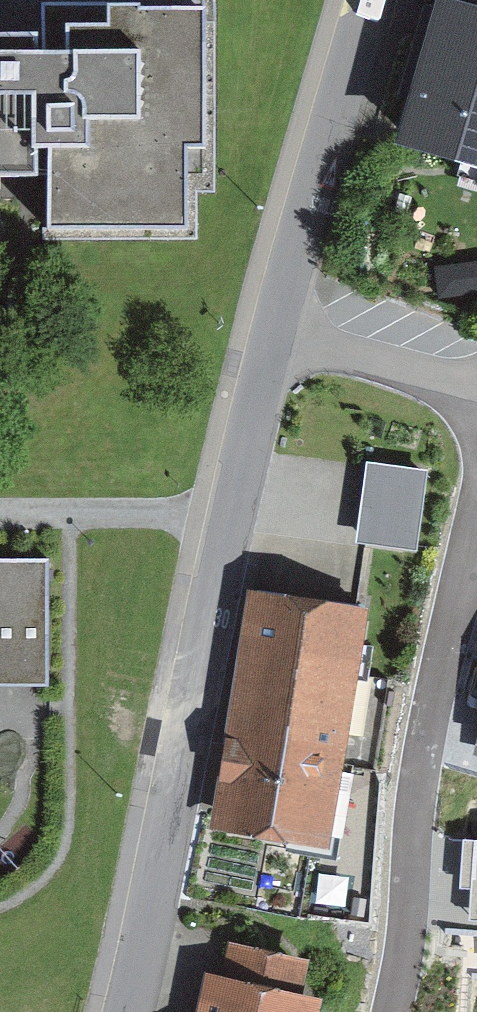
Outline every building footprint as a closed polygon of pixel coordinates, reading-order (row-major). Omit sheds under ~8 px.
[(45,165),(45,214),(189,212),(188,131),(209,131),(208,0),(47,0),(47,28),(0,29),(0,165),(45,165)] [(445,2),(407,136),(476,155),(476,11),(445,2)] [(429,470),(365,461),(353,541),(418,550),(429,470)] [(44,678),(44,563),(0,563),(0,678),(44,678)] [(213,833),(331,852),(370,612),(252,593),(213,833)] [(440,834),(431,989),(476,991),(476,836),(440,834)] [(198,1011),(325,1011),(328,999),(301,993),(307,963),(230,946),(223,977),(206,973),(198,1011)]
